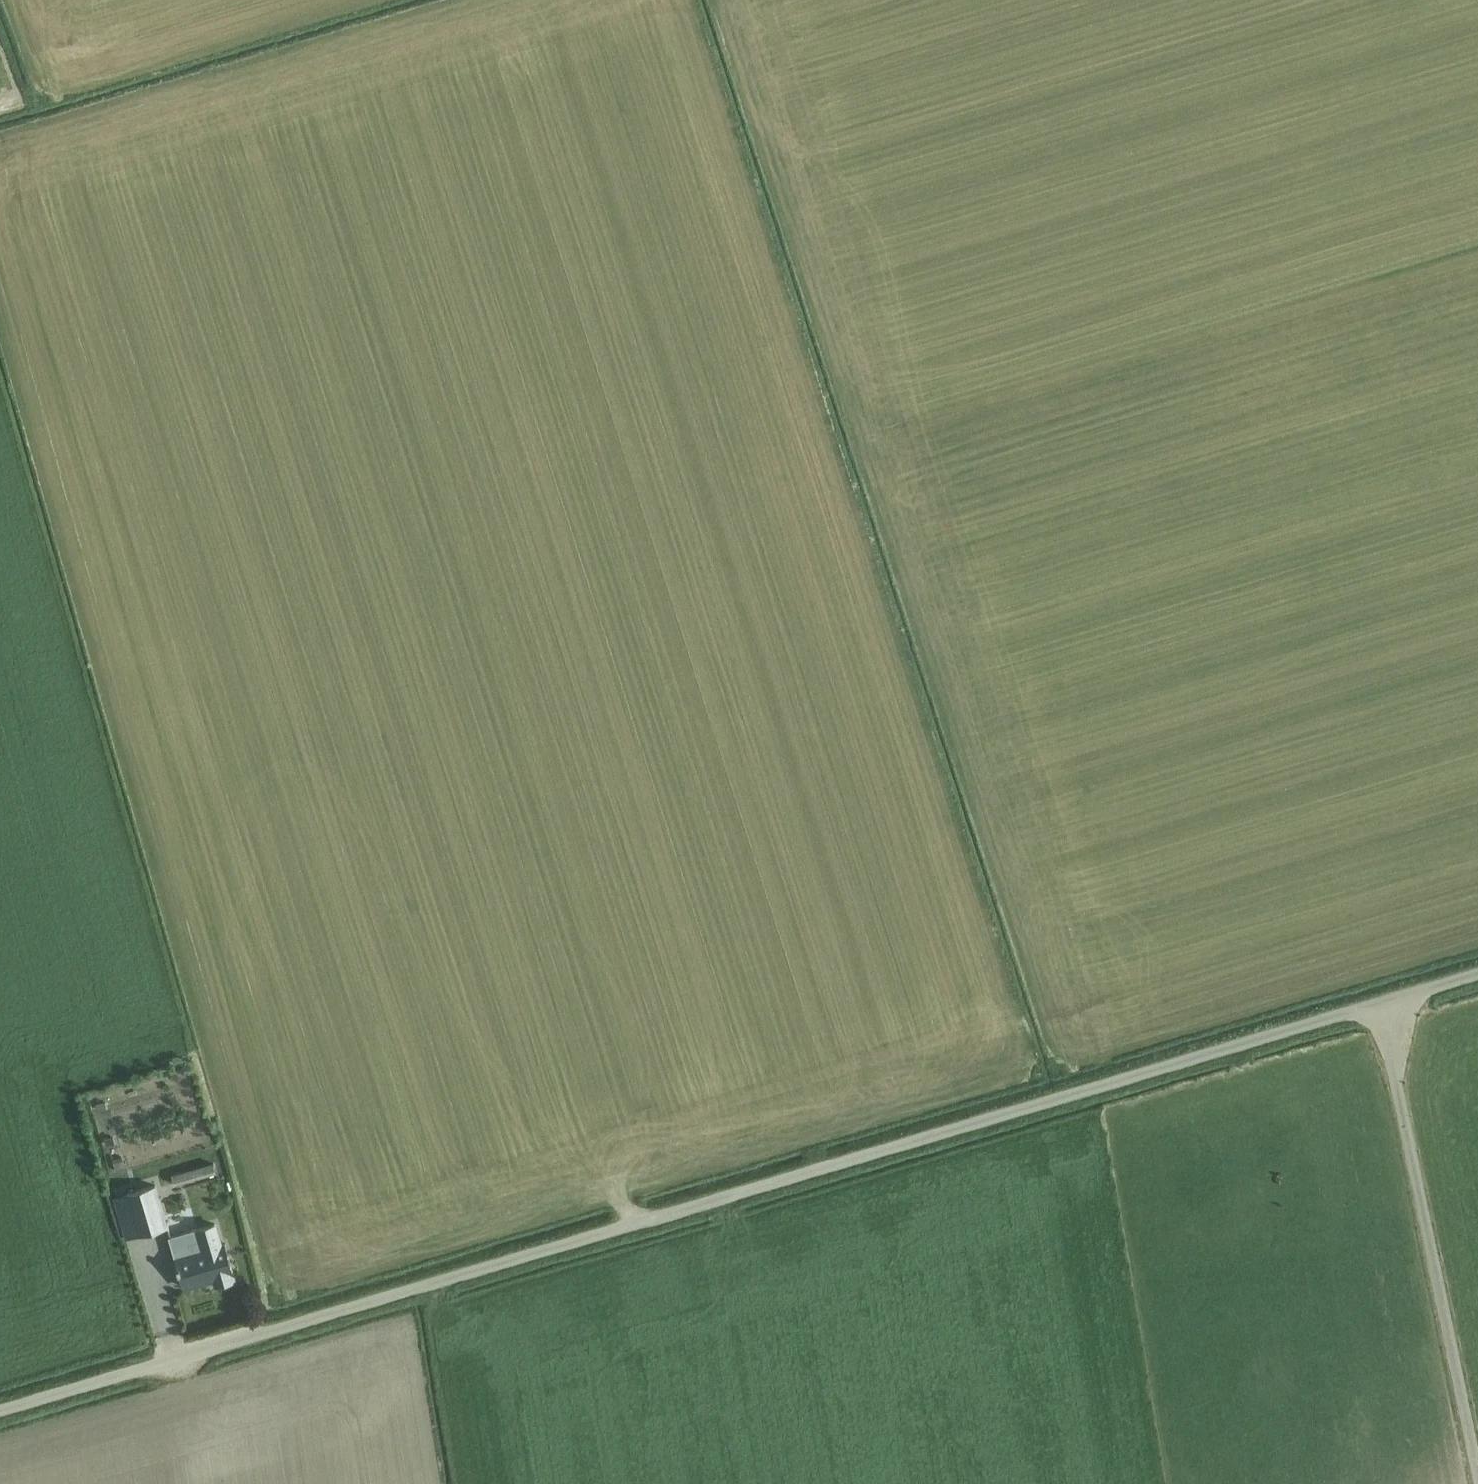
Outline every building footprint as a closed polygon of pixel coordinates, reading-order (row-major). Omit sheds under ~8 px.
[(106,1101),(97,1104),(99,1110),(107,1107),(106,1101)] [(113,1134),(105,1137),(107,1144),(116,1142),(113,1134)] [(123,1157),(113,1160),(116,1170),(125,1168),(123,1157)] [(214,1162),(172,1174),(175,1184),(217,1172),(214,1162)] [(156,1184),(127,1193),(139,1233),(168,1225),(156,1184)] [(177,1258),(180,1267),(185,1287),(215,1278),(217,1284),(235,1279),(233,1273),(234,1272),(219,1222),(196,1229),(199,1239),(190,1242),(194,1253),(177,1258)]
